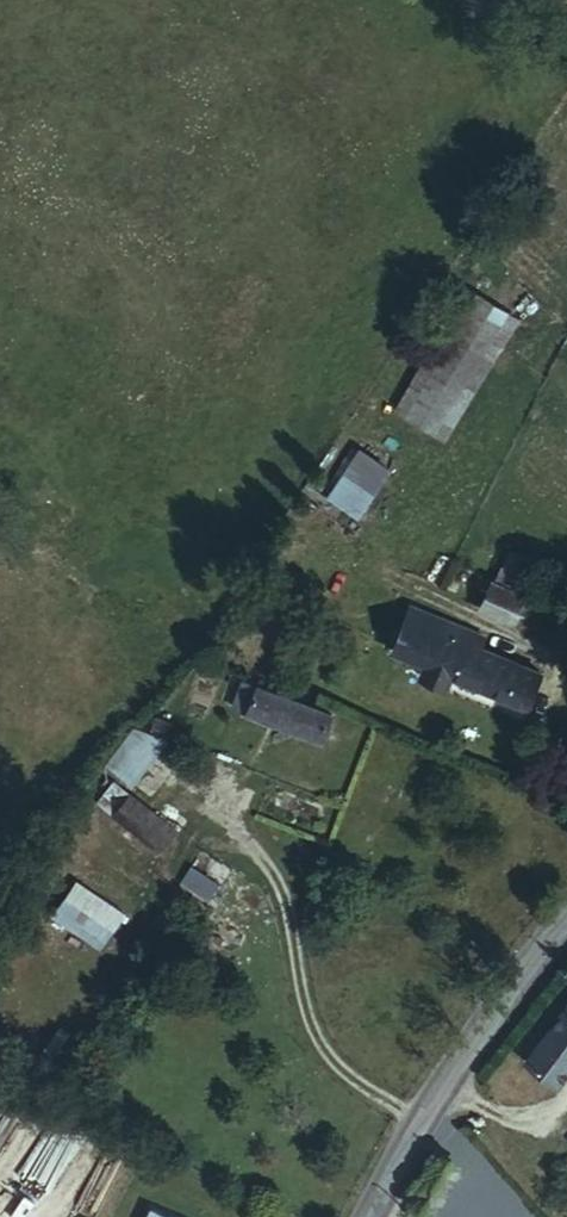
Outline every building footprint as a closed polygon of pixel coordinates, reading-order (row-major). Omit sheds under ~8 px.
[(521,321),(472,291),(399,412),(448,442),(521,321)] [(359,523),(371,503),(388,477),(362,460),(345,486),(339,483),(323,506),(354,527),(358,522),(359,523)] [(535,564),(513,554),(501,581),(528,594),(533,584),(527,581),(535,564)] [(518,629),(529,602),(497,588),(486,613),(518,629)] [(520,710),(536,676),(461,644),(464,634),(408,610),(389,656),(426,671),(451,682),(520,710)] [(447,691),(451,682),(426,671),(422,681),(447,691)] [(332,718),(260,687),(255,698),(249,714),(322,743),(332,718)] [(242,692),(235,709),(249,714),(255,698),(242,692)] [(133,784),(167,742),(141,724),(109,767),(133,784)] [(178,831),(124,789),(108,812),(162,854),(178,831)] [(222,888),(195,870),(184,885),(211,903),(222,888)] [(125,917),(79,886),(57,918),(104,950),(125,917)] [(566,1063),(566,1004),(520,1061),(548,1085),(566,1063)]
